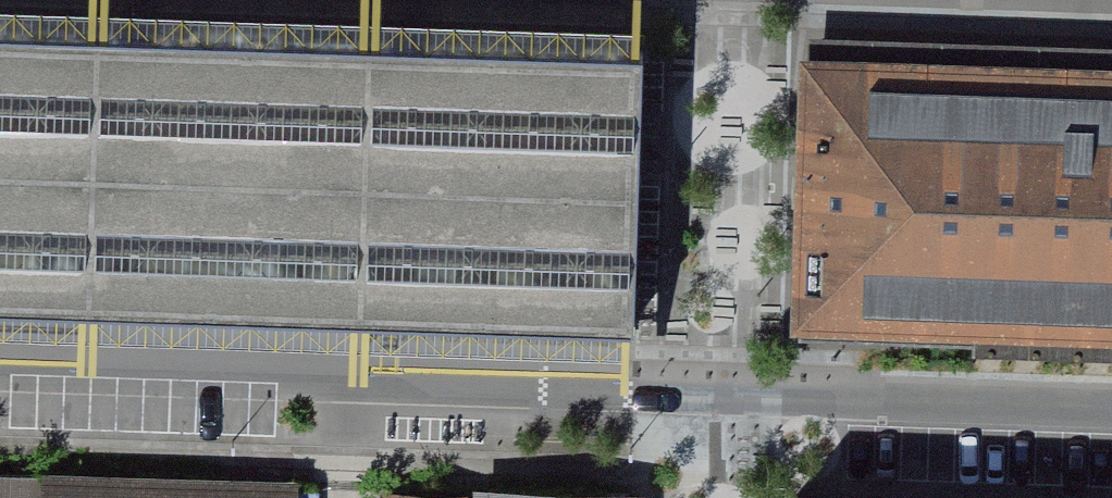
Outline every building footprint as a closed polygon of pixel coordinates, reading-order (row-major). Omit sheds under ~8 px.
[(635,326),(640,188),(644,36),(0,16),(0,306),(635,326)] [(807,72),(799,329),(1111,338),(1111,81),(807,72)] [(43,480),(0,479),(0,497),(42,497),(43,480)] [(42,497),(299,497),(300,487),(43,480),(42,497)] [(475,491),(386,489),(386,497),(475,497),(475,491)]
